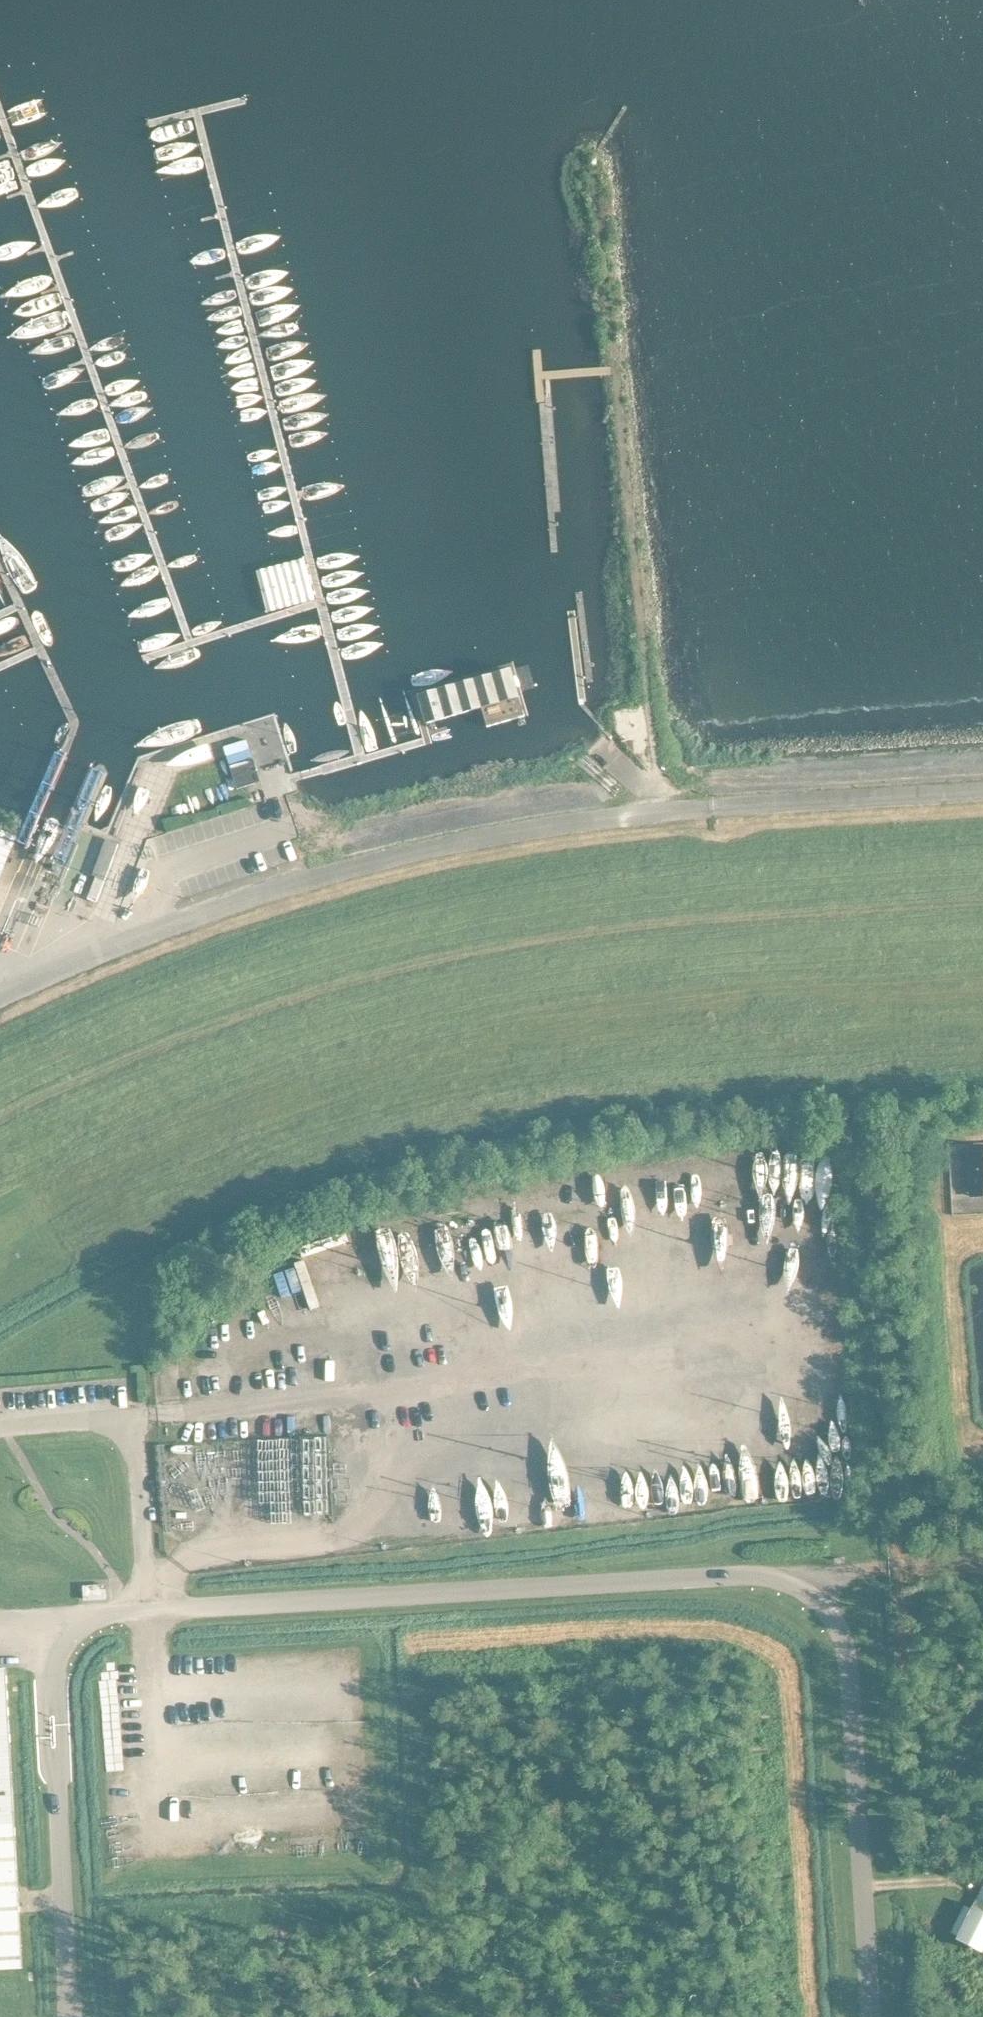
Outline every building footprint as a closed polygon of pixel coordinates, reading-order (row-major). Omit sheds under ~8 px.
[(304,567),(257,580),(269,622),(316,609),(304,567)] [(514,683),(428,707),(437,737),(492,722),(497,737),(527,728),(514,683)] [(256,748),(233,756),(238,771),(261,764),(256,748)] [(261,768),(242,774),(248,796),(268,789),(261,768)] [(23,846),(8,840),(6,845),(0,843),(0,900),(23,846)] [(127,851),(114,846),(101,881),(114,886),(127,851)] [(26,1921),(25,1912),(12,1677),(0,1678),(0,1979),(29,1977),(26,1921)] [(961,1948),(976,1956),(975,1957),(977,1958),(978,1957),(982,1959),(982,1904),(961,1948)]
